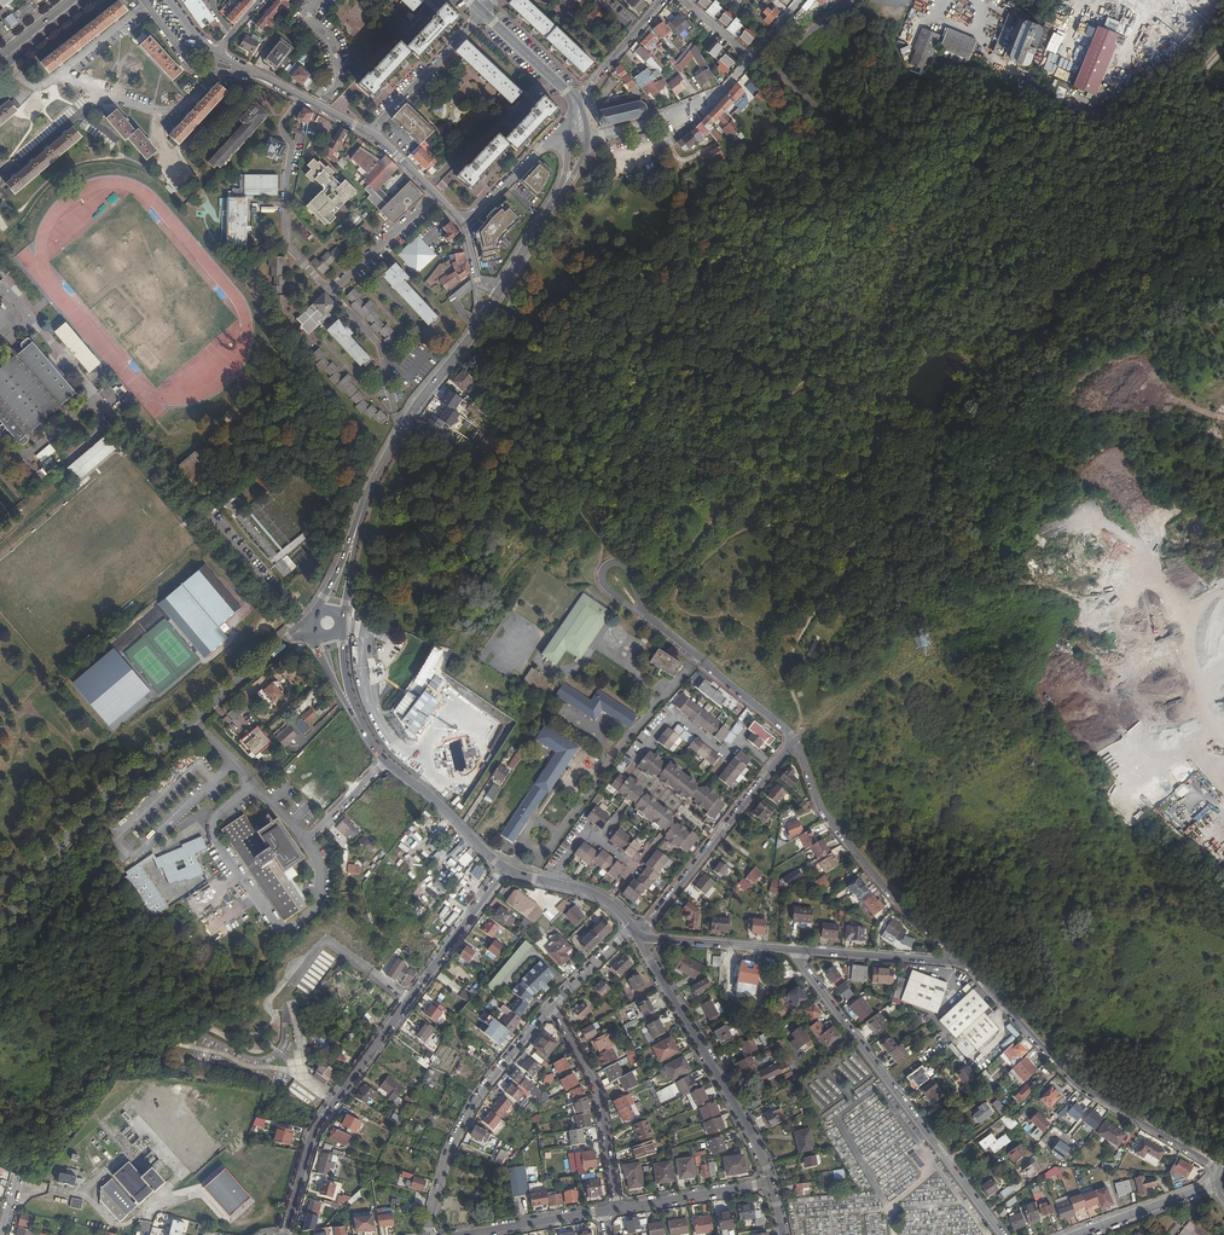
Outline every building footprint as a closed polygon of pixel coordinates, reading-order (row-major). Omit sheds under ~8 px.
[(2,9),(4,8),(14,0),(0,0),(0,5),(2,9)] [(27,3),(33,11),(47,0),(25,0),(27,3)] [(203,28),(207,25),(207,27),(210,25),(209,23),(215,19),(212,15),(206,7),(203,2),(202,3),(201,0),(182,0),(203,28)] [(280,0),(276,0),(270,7),(276,12),(279,9),(281,9),(283,7),(286,9),(288,7),(280,0)] [(406,4),(413,11),(423,0),(402,0),(402,1),(401,2),(405,6),(406,4)] [(424,1),(429,6),(436,13),(440,9),(432,2),(430,0),(425,0),(424,1)] [(527,0),(513,0),(509,4),(520,14),(519,15),(523,19),(524,17),(535,28),(534,29),(537,33),(539,31),(554,45),(552,47),(556,50),(557,48),(569,59),(567,61),(571,65),(573,63),(583,72),(593,61),(583,52),(584,51),(580,47),(579,48),(568,38),(568,36),(565,33),(564,34),(549,20),(550,19),(546,16),(545,17),(534,7),(535,6),(531,2),(530,3),(527,0)] [(640,0),(635,0),(634,1),(633,0),(630,0),(627,3),(638,13),(645,4),(640,0)] [(696,3),(712,17),(714,15),(714,16),(721,8),(717,5),(719,3),(714,0),(695,0),(697,3),(696,3)] [(119,1),(110,8),(119,17),(128,11),(119,1)] [(240,1),(235,6),(243,13),(247,8),(241,2),(240,1)] [(13,28),(33,11),(27,3),(14,14),(12,14),(10,15),(4,8),(2,9),(1,9),(0,10),(0,15),(10,28),(13,28)] [(402,42),(371,75),(369,74),(361,83),(366,88),(365,90),(369,94),(370,92),(375,96),(383,87),(384,88),(388,84),(386,82),(402,65),(404,67),(407,64),(408,64),(409,64),(406,61),(413,53),(419,58),(427,50),(430,53),(430,52),(429,51),(432,48),(430,46),(447,29),(449,31),(452,28),(453,29),(453,28),(451,26),(455,22),(460,17),(445,4),(440,9),(436,13),(438,14),(407,47),(402,42)] [(235,6),(231,11),(239,18),(243,13),(235,6)] [(606,13),(598,6),(588,15),(595,23),(606,13)] [(270,7),(263,15),(273,24),(275,22),(272,19),(273,18),(273,16),(276,12),(270,7)] [(762,14),(766,17),(763,21),(768,25),(779,13),(773,7),(772,8),(773,9),(770,13),(766,9),(762,14)] [(119,17),(110,8),(95,20),(103,30),(119,17)] [(718,15),(715,19),(717,21),(717,22),(733,35),(734,33),(735,33),(742,26),(738,22),(739,21),(735,18),(736,16),(729,10),(727,13),(724,11),(721,15),(720,17),(718,15)] [(231,11),(226,17),(234,24),(239,18),(231,11)] [(1020,17),(1009,13),(992,53),(1003,57),(1020,17)] [(273,24),(263,15),(256,24),(262,29),(264,26),(266,26),(268,24),(271,27),(273,24)] [(588,15),(582,21),(589,29),(595,23),(588,15)] [(670,20),(667,23),(677,35),(685,29),(689,25),(680,15),(672,22),(670,20)] [(1044,27),(1020,17),(1003,57),(1073,87),(1095,96),(1102,82),(1104,83),(1106,80),(1103,78),(1105,75),(1107,76),(1109,71),(1100,67),(1103,59),(1101,58),(1103,54),(1105,55),(1106,53),(1113,56),(1116,49),(1126,53),(1131,41),(1110,32),(1100,28),(1098,27),(1097,29),(1080,22),(1076,32),(1073,31),(1076,22),(1065,17),(1061,26),(1047,20),(1044,27)] [(1114,22),(1105,18),(1100,28),(1110,32),(1114,22)] [(41,62),(50,73),(103,30),(95,20),(41,62)] [(653,29),(660,38),(659,39),(662,42),(663,45),(666,42),(662,37),(667,33),(667,35),(671,32),(663,22),(653,29)] [(737,39),(746,47),(757,34),(750,28),(747,31),(745,29),(741,33),(742,33),(741,35),(738,33),(736,36),(738,38),(737,39)] [(978,40),(949,28),(940,48),(970,61),(978,40)] [(688,33),(685,29),(677,35),(680,40),(688,33)] [(925,29),(919,43),(910,64),(924,69),(933,49),(939,35),(925,29)] [(246,34),(240,46),(245,49),(246,47),(250,49),(254,51),(259,42),(246,34)] [(642,43),(645,46),(642,48),(658,65),(663,70),(665,67),(653,55),(650,51),(657,44),(655,42),(657,40),(652,34),(642,43)] [(150,35),(140,44),(162,68),(166,52),(150,35)] [(279,39),(265,57),(277,66),(279,64),(280,66),(282,63),(285,65),(291,57),(287,54),(291,48),(279,39)] [(456,51),(463,58),(462,59),(466,62),(467,61),(482,75),(481,76),(484,80),(486,78),(501,92),(499,93),(503,97),(505,96),(512,102),(522,92),(514,85),(515,84),(512,80),(511,81),(496,68),(497,66),(493,63),(492,64),(477,50),(478,49),(475,46),(474,47),(466,40),(456,51)] [(695,44),(692,41),(686,47),(690,51),(695,45),(695,44)] [(715,41),(706,51),(714,58),(720,52),(720,51),(723,48),(715,41)] [(641,46),(636,42),(630,48),(635,52),(641,46)] [(657,46),(661,52),(666,48),(663,45),(662,42),(657,46)] [(908,59),(906,53),(910,51),(908,45),(899,48),(904,60),(908,59)] [(662,70),(658,65),(642,48),(641,46),(635,52),(633,53),(643,63),(645,61),(652,68),(655,68),(659,73),(662,70)] [(686,47),(681,53),(684,58),(690,51),(686,47)] [(696,77),(701,85),(714,76),(707,64),(706,63),(705,63),(695,48),(691,50),(700,66),(702,65),(705,70),(696,77)] [(684,58),(682,59),(681,61),(684,66),(693,55),(690,51),(684,58)] [(182,70),(166,52),(162,68),(172,79),(182,70)] [(716,69),(723,75),(734,62),(725,55),(724,55),(722,53),(719,57),(722,59),(720,60),(716,64),(718,66),(716,69)] [(619,66),(616,68),(623,78),(628,75),(619,62),(617,64),(619,66)] [(306,88),(307,88),(312,92),(318,85),(312,81),(313,80),(293,65),(287,73),(292,77),(291,78),(300,85),(301,85),(306,88)] [(647,68),(634,78),(642,89),(655,78),(647,68)] [(369,74),(368,72),(358,83),(365,90),(366,88),(361,83),(369,74)] [(680,74),(667,83),(675,95),(685,88),(684,86),(687,83),(680,74)] [(628,75),(623,78),(635,97),(642,96),(628,75)] [(658,81),(655,78),(642,89),(645,94),(649,91),(653,95),(663,88),(658,81)] [(662,78),(658,81),(663,88),(666,85),(662,78)] [(173,129),(174,130),(170,135),(179,143),(228,91),(218,82),(214,87),(213,86),(210,89),(211,90),(200,101),(199,100),(197,103),(198,104),(190,113),(189,112),(186,115),(187,116),(176,127),(175,126),(173,129)] [(752,82),(746,87),(749,92),(756,88),(752,82)] [(744,91),(736,83),(727,93),(734,101),(743,92),(744,91)] [(370,92),(369,94),(375,100),(385,89),(384,88),(383,87),(375,96),(370,92)] [(1095,96),(1073,87),(1070,94),(1084,101),(1095,96)] [(743,92),(734,101),(743,110),(748,104),(746,94),(743,92)] [(758,92),(753,97),(760,103),(764,97),(758,92)] [(734,101),(727,93),(712,111),(718,118),(726,126),(732,121),(728,116),(724,111),(727,108),(730,111),(733,108),(730,105),(732,102),(734,101)] [(499,133),(468,166),(467,165),(458,174),(473,188),(482,179),(482,180),(486,176),(485,174),(501,156),(503,158),(507,154),(505,152),(512,144),(518,150),(525,142),(528,145),(528,144),(527,144),(531,140),(529,138),(545,121),(547,123),(550,119),(550,120),(551,119),(550,118),(557,110),(559,109),(544,95),(535,105),(536,106),(533,108),(533,107),(530,110),(531,110),(506,138),(499,133)] [(290,100),(282,97),(275,105),(281,110),(290,100)] [(14,98),(10,102),(17,109),(20,106),(14,98)] [(18,111),(17,109),(10,102),(9,100),(3,106),(2,104),(0,106),(0,126),(18,111)] [(255,101),(253,104),(258,109),(261,106),(255,101)] [(598,122),(599,122),(600,127),(601,127),(601,126),(624,121),(631,119),(640,117),(644,116),(645,113),(646,111),(646,109),(646,107),(645,106),(644,104),(642,103),(640,102),(638,102),(631,104),(598,111),(597,111),(596,111),(597,116),(596,116),(598,122)] [(239,119),(243,123),(238,128),(248,136),(268,113),(261,106),(258,109),(253,104),(239,119)] [(393,118),(398,124),(420,145),(429,135),(433,131),(411,110),(406,105),(393,118)] [(100,107),(96,110),(102,117),(106,113),(100,107)] [(299,112),(296,117),(308,123),(309,120),(313,112),(303,107),(301,112),(299,112)] [(127,140),(129,138),(147,159),(158,150),(149,141),(151,139),(148,136),(147,137),(138,128),(136,130),(128,121),(129,120),(127,118),(126,119),(117,109),(107,117),(127,140)] [(712,111),(709,115),(715,121),(718,118),(712,111)] [(710,133),(721,146),(718,147),(723,154),(730,163),(735,158),(730,151),(726,146),(729,144),(712,124),(715,121),(709,115),(702,122),(710,133)] [(729,132),(733,136),(735,134),(736,133),(733,129),(736,126),(732,121),(726,126),(723,129),(727,134),(729,132)] [(702,122),(696,128),(704,138),(705,136),(710,133),(702,122)] [(12,178),(6,184),(8,187),(14,194),(82,136),(73,127),(67,132),(66,130),(63,133),(64,135),(49,147),(48,146),(45,149),(46,150),(34,160),(33,159),(30,161),(31,163),(15,176),(14,174),(11,177),(12,178)] [(348,131),(341,127),(330,147),(339,152),(345,143),(341,141),(348,131)] [(214,168),(217,165),(220,168),(248,136),(238,128),(207,162),(214,168)] [(696,128),(691,132),(699,143),(703,140),(703,139),(704,138),(696,128)] [(298,132),(296,141),(305,142),(307,134),(306,134),(302,133),(298,132)] [(699,143),(691,132),(677,142),(681,147),(682,149),(686,146),(689,149),(695,144),(696,145),(699,143)] [(275,154),(280,157),(287,144),(282,141),(281,142),(271,137),(265,148),(275,154)] [(425,169),(433,160),(419,146),(412,154),(415,157),(414,158),(425,169)] [(360,147),(351,159),(368,174),(381,160),(379,159),(379,160),(360,147)] [(718,147),(715,149),(709,154),(713,162),(718,158),(723,154),(718,147)] [(709,154),(702,158),(708,168),(715,164),(713,162),(709,154)] [(365,188),(371,195),(384,209),(391,216),(396,221),(425,194),(411,181),(410,182),(402,190),(401,188),(399,188),(395,193),(395,195),(396,196),(392,199),(379,187),(397,169),(398,167),(386,155),(381,160),(368,174),(363,179),(369,185),(365,188)] [(349,162),(343,156),(338,163),(344,168),(349,162)] [(336,217),(334,215),(339,210),(337,208),(344,201),(345,203),(358,191),(346,180),(342,184),(332,175),(335,172),(329,165),(327,167),(320,160),(318,162),(314,158),(307,165),(311,168),(306,174),(313,181),(315,179),(321,185),(322,185),(323,184),(323,183),(325,185),(325,190),(323,192),(322,191),(321,191),(306,206),(325,225),(328,222),(330,223),(336,217)] [(540,159),(521,180),(538,196),(546,186),(552,170),(540,159)] [(433,175),(437,170),(433,166),(429,171),(433,175)] [(219,206),(221,206),(221,246),(246,246),(246,194),(277,194),(277,174),(245,174),(245,187),(232,187),(232,198),(219,198),(219,206)] [(711,183),(708,186),(712,194),(718,191),(712,184),(711,183)] [(8,187),(4,190),(10,198),(14,194),(8,187)] [(371,195),(368,199),(381,212),(384,209),(371,195)] [(516,210),(505,199),(497,206),(499,208),(486,221),(477,231),(481,247),(479,248),(482,258),(481,258),(482,263),(502,258),(499,245),(497,245),(496,240),(505,229),(518,218),(513,213),(516,210)] [(345,203),(344,201),(337,208),(339,210),(345,203)] [(384,209),(381,212),(388,218),(391,216),(384,209)] [(354,213),(344,223),(349,228),(359,218),(354,213)] [(391,216),(388,218),(393,224),(396,221),(391,216)] [(448,233),(444,236),(447,240),(448,242),(459,232),(451,222),(444,227),(448,233)] [(401,254),(417,273),(434,257),(433,255),(418,238),(401,254)] [(457,246),(448,247),(450,255),(465,252),(459,253),(457,246)] [(316,257),(311,262),(322,274),(330,267),(329,266),(336,260),(337,261),(344,254),(337,247),(330,253),(328,251),(319,260),(316,257)] [(465,252),(450,255),(451,258),(453,263),(466,261),(465,252)] [(275,305),(275,315),(285,315),(285,312),(285,302),(289,302),(289,296),(283,296),(283,286),(285,286),(285,281),(285,276),(283,276),(282,263),(287,263),(287,256),(270,256),(270,267),(273,267),(273,270),(273,276),(276,276),(276,286),(272,286),(273,305),(275,305)] [(453,263),(456,268),(447,273),(449,276),(439,281),(446,289),(469,272),(466,261),(453,263)] [(410,277),(395,263),(394,264),(390,268),(383,275),(429,325),(432,322),(435,324),(440,319),(406,281),(410,277)] [(472,287),(471,279),(448,298),(454,302),(454,303),(459,299),(472,287)] [(386,339),(384,340),(391,348),(399,340),(392,333),(393,332),(387,325),(386,326),(379,318),(380,317),(372,309),(374,306),(370,301),(366,305),(359,298),(361,296),(354,289),(347,295),(353,303),(351,305),(365,319),(366,317),(373,324),(371,326),(378,333),(380,332),(386,339)] [(301,326),(309,335),(322,323),(319,320),(330,310),(336,304),(325,293),(297,319),(303,325),(301,326)] [(459,299),(454,303),(468,325),(471,315),(459,299)] [(339,319),(330,310),(319,320),(322,323),(327,330),(339,319)] [(350,336),(353,333),(339,319),(327,330),(361,366),(364,363),(366,366),(372,360),(350,336)] [(66,322),(65,323),(99,364),(101,363),(66,322)] [(60,324),(53,329),(91,374),(98,369),(96,367),(99,364),(65,323),(61,326),(60,324)] [(3,424),(13,435),(21,444),(24,445),(29,441),(29,438),(26,435),(28,434),(28,435),(29,434),(29,433),(34,429),(34,430),(35,429),(35,428),(40,424),(41,424),(42,423),(41,423),(47,418),(47,419),(48,418),(48,417),(53,413),(53,414),(54,413),(54,412),(58,408),(59,409),(60,408),(59,407),(67,400),(70,403),(73,403),(78,398),(79,396),(30,338),(27,338),(21,343),(21,345),(0,363),(0,420),(3,424)] [(331,376),(329,378),(344,391),(345,391),(358,405),(372,418),(373,417),(380,424),(387,418),(380,411),(378,413),(372,405),(370,407),(363,400),(365,398),(350,382),(353,379),(348,374),(344,378),(337,372),(339,370),(332,362),(330,364),(324,357),(326,355),(319,348),(311,355),(318,362),(316,363),(323,371),(325,369),(331,376)] [(464,371),(453,382),(463,392),(472,382),(473,383),(474,381),(464,371)] [(329,378),(343,392),(344,391),(329,378)] [(451,391),(442,403),(448,407),(453,410),(461,399),(451,391)] [(365,412),(372,419),(372,418),(358,405),(356,406),(363,414),(365,412)] [(448,407),(439,420),(443,422),(454,430),(458,424),(455,421),(459,415),(453,410),(448,407)] [(432,415),(425,426),(435,433),(443,422),(439,420),(432,415)] [(9,438),(13,435),(3,424),(0,426),(0,428),(9,438)] [(106,435),(68,468),(80,481),(117,448),(106,435)] [(422,449),(426,443),(417,437),(413,442),(422,449)] [(210,467),(197,453),(182,465),(195,480),(210,467)] [(228,495),(223,499),(235,514),(240,510),(228,495)] [(243,512),(237,517),(272,558),(278,554),(243,512)] [(308,538),(303,532),(278,554),(279,555),(274,559),(277,563),(282,559),(308,538)] [(314,534),(311,537),(319,548),(322,545),(314,534)] [(277,563),(276,564),(285,575),(291,570),(282,559),(277,563)] [(207,658),(229,638),(225,633),(220,627),(226,623),(242,609),(206,565),(161,603),(207,658)] [(303,583),(293,591),(300,600),(310,592),(303,583)] [(587,596),(544,656),(550,660),(591,599),(587,596)] [(603,608),(591,599),(550,660),(558,665),(568,651),(572,654),(579,645),(579,644),(603,608)] [(603,608),(579,644),(579,645),(588,651),(614,616),(603,608)] [(226,623),(220,627),(225,633),(230,628),(226,623)] [(281,628),(273,635),(277,639),(285,632),(281,628)] [(1122,632),(1115,631),(1114,642),(1122,642),(1122,632)] [(588,651),(579,645),(572,654),(581,660),(588,651)] [(150,692),(113,648),(70,683),(111,731),(147,701),(144,696),(150,692)] [(674,677),(682,664),(659,649),(650,662),(674,677)] [(532,668),(524,680),(532,686),(540,674),(532,668)] [(551,681),(540,674),(532,686),(543,693),(551,681)] [(698,690),(705,695),(711,700),(718,705),(719,706),(725,699),(717,692),(716,693),(708,687),(709,686),(704,682),(698,690)] [(280,691),(282,689),(277,683),(274,686),(272,683),(263,691),(262,689),(257,693),(268,706),(282,694),(280,691)] [(598,693),(591,703),(563,685),(556,696),(595,721),(602,711),(630,729),(637,718),(598,693)] [(509,717),(459,686),(459,687),(464,691),(462,695),(506,723),(509,717)] [(671,699),(668,703),(667,705),(674,710),(676,707),(680,711),(690,699),(683,694),(675,702),(671,699)] [(697,704),(690,699),(680,711),(687,716),(697,704)] [(233,721),(247,709),(241,702),(227,714),(233,721)] [(703,710),(697,704),(687,716),(694,721),(703,710)] [(308,708),(291,724),(302,737),(310,729),(305,724),(315,716),(308,708)] [(710,715),(703,710),(694,721),(701,727),(710,715)] [(717,721),(710,715),(701,727),(708,732),(717,721)] [(724,726),(717,721),(708,732),(715,738),(724,726)] [(739,722),(736,725),(744,731),(746,728),(739,722)] [(749,730),(754,733),(765,742),(769,745),(774,739),(776,741),(777,740),(755,723),(749,730)] [(679,725),(676,728),(683,734),(686,730),(679,725)] [(736,725),(734,728),(741,734),(744,731),(736,725)] [(276,738),(284,747),(285,746),(297,735),(289,726),(276,738)] [(730,732),(724,726),(715,738),(722,743),(724,741),(731,747),(734,743),(727,737),(729,734),(730,732)] [(536,741),(556,754),(546,769),(544,772),(556,781),(578,750),(544,727),(536,741)] [(254,759),(270,743),(256,728),(249,734),(247,733),(244,735),(245,736),(239,742),(254,759)] [(669,728),(664,735),(675,744),(679,739),(690,747),(691,746),(688,743),(684,740),(680,737),(683,734),(676,728),(674,732),(669,728)] [(734,728),(731,731),(739,737),(741,734),(734,728)] [(683,734),(680,737),(684,740),(689,733),(686,730),(683,734)] [(730,732),(729,734),(736,740),(739,737),(731,731),(730,732)] [(457,777),(463,776),(468,774),(472,771),(476,767),(478,762),(479,757),(479,752),(478,747),(475,741),(471,737),(466,734),(461,732),(455,732),(449,733),(443,736),(439,741),(436,746),(434,752),(435,759),(437,765),(440,770),(445,774),(451,776),(457,777)] [(693,736),(689,733),(684,740),(688,743),(693,736)] [(754,733),(748,740),(759,749),(765,742),(754,733)] [(729,734),(727,737),(734,743),(736,740),(729,734)] [(664,735),(658,742),(663,746),(669,751),(675,744),(664,735)] [(688,743),(691,746),(690,747),(698,754),(705,745),(693,736),(688,743)] [(705,745),(698,754),(706,760),(713,751),(705,745)] [(713,751),(706,760),(714,766),(721,758),(713,751)] [(741,751),(735,758),(746,767),(752,760),(741,751)] [(652,777),(654,775),(655,776),(664,766),(664,765),(663,764),(665,762),(656,755),(655,755),(650,752),(638,766),(652,777)] [(625,755),(623,759),(630,765),(632,761),(625,755)] [(507,767),(514,770),(518,761),(512,758),(507,767)] [(735,758),(730,765),(741,774),(746,767),(735,758)] [(623,759),(620,763),(627,769),(630,765),(623,759)] [(620,763),(617,767),(624,773),(627,769),(620,763)] [(689,798),(690,799),(691,799),(699,789),(698,789),(697,788),(699,785),(672,763),(671,765),(670,765),(661,775),(662,776),(660,778),(688,800),(689,798)] [(670,765),(664,766),(655,776),(661,775),(670,765)] [(730,765),(725,772),(736,780),(741,774),(730,765)] [(509,773),(499,767),(492,778),(502,784),(509,773)] [(792,776),(794,773),(790,768),(781,779),(791,788),(797,780),(792,776)] [(570,780),(579,782),(581,772),(573,770),(570,780)] [(545,793),(547,794),(556,781),(544,772),(500,837),(511,844),(545,793)] [(719,779),(729,787),(730,788),(736,780),(725,772),(719,779)] [(620,775),(612,786),(619,792),(627,780),(620,775)] [(637,808),(636,810),(662,831),(664,829),(666,830),(674,820),(674,819),(673,819),(674,817),(647,795),(645,797),(644,796),(644,795),(638,804),(636,803),(636,800),(643,791),(642,790),(643,788),(630,777),(627,780),(619,792),(624,796),(627,798),(632,802),(633,803),(636,806),(635,807),(637,808)] [(783,798),(787,794),(775,783),(765,794),(775,803),(781,796),(783,798)] [(492,784),(483,800),(492,804),(501,788),(492,784)] [(713,819),(714,818),(716,820),(727,807),(724,805),(725,804),(719,799),(720,797),(706,787),(704,789),(696,798),(697,799),(695,801),(706,810),(707,809),(710,812),(708,815),(713,819)] [(701,789),(699,789),(691,799),(694,798),(696,798),(704,789),(703,788),(701,789)] [(643,791),(636,800),(636,803),(638,804),(644,795),(643,791)] [(454,806),(459,800),(456,797),(451,803),(454,806)] [(770,809),(761,801),(749,815),(753,818),(755,815),(761,820),(770,809)] [(1196,820),(1210,809),(1207,806),(1193,817),(1196,820)] [(604,813),(597,807),(588,818),(591,821),(595,824),(604,813)] [(782,810),(782,812),(781,820),(789,816),(787,809),(782,810)] [(612,819),(604,813),(595,824),(599,828),(603,830),(612,819)] [(288,920),(311,904),(288,872),(308,858),(281,819),(260,834),(246,815),(224,831),(288,920)] [(263,818),(265,825),(271,822),(268,815),(263,818)] [(326,834),(333,841),(341,849),(347,843),(344,841),(356,829),(344,817),(326,834)] [(674,822),(674,820),(666,830),(666,832),(666,835),(667,835),(675,824),(674,822)] [(792,837),(804,832),(800,822),(788,826),(792,837)] [(668,835),(666,838),(679,849),(682,849),(686,852),(687,851),(689,853),(700,840),(698,837),(698,836),(694,832),(691,835),(687,832),(688,831),(678,823),(676,825),(675,824),(667,835),(668,835)] [(620,829),(611,841),(618,847),(628,835),(627,835),(620,829)] [(809,831),(799,836),(806,850),(811,847),(816,844),(809,831)] [(635,841),(628,835),(618,847),(625,852),(635,841)] [(364,836),(358,842),(364,848),(370,842),(364,836)] [(129,876),(125,879),(153,920),(170,908),(142,867),(153,859),(158,871),(163,869),(169,886),(178,882),(179,884),(187,881),(188,882),(204,876),(196,854),(208,850),(203,837),(182,846),(183,848),(165,854),(156,858),(154,855),(127,873),(129,876)] [(571,845),(565,840),(562,846),(567,850),(571,845)] [(816,844),(811,847),(817,858),(829,851),(823,840),(816,844)] [(635,841),(625,852),(633,858),(642,846),(635,841)] [(588,845),(584,842),(575,855),(582,860),(592,848),(588,845)] [(406,854),(409,849),(400,843),(397,847),(406,854)] [(426,846),(420,853),(426,859),(432,852),(426,846)] [(596,852),(592,848),(582,860),(590,866),(594,862),(600,854),(596,852)] [(438,850),(431,857),(435,861),(442,854),(438,850)] [(655,853),(652,857),(665,868),(671,860),(658,850),(655,853)] [(603,851),(600,854),(594,862),(602,868),(611,856),(603,851)] [(829,851),(817,858),(826,873),(838,865),(830,851),(829,851)] [(447,856),(443,861),(449,866),(453,860),(447,856)] [(618,862),(611,856),(602,868),(609,873),(618,862)] [(649,861),(646,865),(649,867),(659,875),(665,868),(652,857),(649,861)] [(713,870),(721,876),(729,866),(721,860),(713,870)] [(626,867),(618,862),(609,873),(616,879),(626,867)] [(395,872),(400,875),(406,867),(401,863),(395,872)] [(359,874),(360,865),(347,865),(347,874),(359,874)] [(475,871),(483,876),(486,871),(478,866),(475,871)] [(646,870),(643,874),(655,884),(661,877),(659,875),(649,867),(646,870)] [(813,867),(805,872),(810,879),(812,883),(820,877),(813,867)] [(462,876),(454,868),(446,875),(454,883),(462,876)] [(748,871),(751,874),(748,877),(755,883),(763,873),(756,868),(752,872),(749,870),(748,871)] [(799,870),(791,876),(794,881),(796,883),(800,880),(804,878),(799,870)] [(481,880),(483,876),(475,871),(473,874),(481,880)] [(640,877),(638,881),(648,889),(650,891),(655,884),(643,874),(640,877)] [(697,886),(706,894),(716,881),(706,874),(697,886)] [(824,896),(833,889),(823,876),(820,878),(815,882),(824,896)] [(772,878),(770,879),(769,892),(784,896),(785,883),(779,881),(773,877),(772,878)] [(791,883),(793,885),(802,890),(803,891),(813,883),(815,882),(820,878),(820,877),(812,883),(810,879),(807,881),(806,880),(802,883),(800,880),(796,883),(794,881),(791,883)] [(739,883),(747,893),(753,888),(744,878),(739,883)] [(632,883),(629,887),(642,897),(648,889),(638,881),(635,879),(632,883)] [(859,901),(871,892),(868,889),(866,890),(864,887),(859,880),(848,888),(855,898),(857,897),(859,901)] [(434,881),(430,890),(441,895),(445,885),(434,881)] [(623,894),(636,904),(642,897),(629,887),(626,891),(623,894)] [(412,896),(415,899),(421,892),(418,890),(412,896)] [(536,906),(517,892),(514,893),(506,903),(516,910),(520,913),(527,918),(536,906)] [(874,916),(886,908),(882,903),(880,904),(878,902),(874,896),(864,902),(874,916)] [(198,915),(226,904),(223,897),(195,908),(198,915)] [(563,912),(571,904),(566,899),(558,907),(563,912)] [(700,929),(700,911),(689,902),(683,909),(688,913),(686,915),(688,920),(692,920),(691,928),(700,929)] [(575,906),(566,915),(575,925),(585,917),(575,906)] [(503,923),(505,924),(511,915),(500,908),(497,912),(495,910),(492,915),(503,923)] [(814,910),(801,909),(800,922),(806,923),(806,926),(812,926),(814,910)] [(454,912),(444,923),(448,927),(458,916),(454,912)] [(527,918),(520,913),(517,918),(524,922),(527,918)] [(717,931),(717,930),(729,931),(730,917),(714,916),(713,930),(717,931)] [(612,930),(603,920),(579,943),(589,953),(612,930)] [(755,920),(754,933),(765,934),(766,921),(755,920)] [(482,930),(493,938),(500,928),(489,921),(482,930)] [(896,939),(903,927),(893,921),(886,932),(896,939)] [(839,926),(824,925),(823,937),(838,938),(839,926)] [(912,927),(910,930),(920,937),(922,933),(912,927)] [(848,928),(847,941),(853,941),(853,940),(863,941),(864,935),(864,929),(848,928)] [(548,938),(551,942),(550,943),(544,949),(549,954),(561,966),(570,958),(566,953),(572,947),(565,940),(560,935),(559,935),(558,933),(550,934),(548,936),(548,938)] [(577,944),(582,939),(577,934),(572,939),(577,944)] [(550,943),(543,936),(535,944),(547,956),(549,954),(544,949),(550,943)] [(920,941),(925,946),(929,941),(924,937),(920,941)] [(495,940),(488,950),(497,956),(504,946),(495,940)] [(903,945),(913,948),(915,941),(910,940),(908,944),(904,942),(903,945)] [(494,992),(532,946),(525,941),(487,986),(494,992)] [(468,962),(475,952),(473,951),(467,946),(460,957),(461,957),(464,959),(468,962)] [(406,963),(410,957),(398,949),(394,955),(406,963)] [(633,964),(625,955),(612,968),(620,976),(633,964)] [(683,955),(676,968),(695,979),(702,966),(683,955)] [(445,972),(449,974),(456,964),(452,961),(445,972)] [(533,970),(547,984),(555,976),(542,962),(533,970)] [(741,964),(738,980),(756,983),(759,967),(741,964)] [(458,965),(456,968),(464,974),(466,970),(458,965)] [(852,966),(847,966),(847,967),(847,974),(847,976),(851,977),(851,980),(866,981),(867,967),(852,965),(852,966)] [(844,980),(833,966),(825,973),(835,987),(844,980)] [(397,977),(404,980),(410,971),(404,967),(397,977)] [(872,982),(892,983),(893,969),(874,968),(872,982)] [(408,987),(418,973),(411,970),(410,971),(404,980),(400,986),(403,988),(408,987)] [(537,995),(547,984),(533,970),(523,980),(524,981),(519,986),(518,985),(512,992),(519,997),(528,1005),(534,998),(533,997),(536,994),(537,995)] [(912,971),(901,1000),(936,1013),(947,983),(912,971)] [(628,979),(634,990),(644,985),(638,974),(628,979)] [(905,979),(898,977),(893,997),(900,999),(905,979)] [(701,990),(710,985),(706,979),(692,987),(697,995),(702,992),(701,990)] [(593,988),(602,997),(610,990),(601,981),(593,988)] [(845,981),(836,988),(846,1001),(853,995),(846,985),(847,985),(845,981)] [(960,1033),(963,1037),(987,1016),(992,1011),(967,984),(962,989),(966,995),(939,1020),(955,1038),(960,1033)] [(797,987),(786,995),(796,1008),(807,1000),(797,987)] [(472,990),(464,1000),(468,1003),(470,1000),(476,993),(472,990)] [(436,1001),(441,1003),(444,995),(439,993),(436,1001)] [(491,995),(502,1004),(503,1002),(492,993),(491,995)] [(509,1009),(519,1017),(529,1005),(528,1005),(519,997),(509,1009)] [(861,997),(849,1006),(861,1021),(872,1012),(861,997)] [(711,998),(700,1004),(712,1025),(724,1018),(721,1013),(723,1012),(718,1002),(714,1004),(711,998)] [(638,1005),(644,1016),(653,1011),(647,1000),(638,1005)] [(425,1013),(436,1021),(443,1012),(431,1002),(428,1007),(429,1008),(425,1013)] [(584,1002),(579,1007),(574,1012),(573,1012),(582,1021),(592,1011),(584,1002)] [(804,1010),(812,1021),(822,1014),(814,1003),(804,1010)] [(509,1009),(503,1005),(500,1009),(507,1015),(500,1023),(510,1032),(511,1032),(521,1019),(519,1017),(509,1009)] [(878,1012),(866,1021),(875,1033),(887,1025),(878,1012)] [(766,1030),(756,1014),(754,1015),(764,1031),(766,1030)] [(927,1015),(922,1019),(926,1023),(930,1020),(927,1015)] [(490,1016),(485,1022),(488,1025),(493,1018),(490,1016)] [(998,1029),(987,1016),(963,1037),(976,1050),(998,1029)] [(816,1038),(820,1036),(832,1026),(837,1023),(833,1017),(821,1027),(817,1022),(809,1028),(816,1038)] [(505,1038),(510,1032),(500,1023),(493,1018),(488,1025),(505,1038)] [(624,1025),(627,1032),(640,1025),(637,1019),(624,1025)] [(424,1042),(435,1028),(425,1020),(414,1035),(424,1042)] [(665,1033),(658,1020),(647,1026),(654,1039),(665,1033)] [(483,1031),(488,1025),(485,1022),(480,1029),(483,1031)] [(505,1038),(488,1025),(483,1031),(500,1045),(505,1038)] [(594,1041),(599,1038),(592,1025),(582,1030),(587,1040),(590,1038),(592,1042),(594,1041)] [(1004,1049),(1019,1034),(1009,1025),(1006,1029),(1012,1034),(1000,1046),(1004,1049)] [(738,1035),(734,1027),(728,1031),(725,1026),(714,1032),(721,1045),(738,1035)] [(792,1033),(796,1039),(801,1045),(810,1039),(800,1026),(792,1033)] [(832,1026),(820,1036),(827,1045),(839,1036),(832,1026)] [(601,1054),(612,1048),(615,1046),(608,1033),(599,1038),(594,1041),(599,1050),(601,1054)] [(765,1033),(758,1037),(764,1047),(771,1042),(765,1033)] [(544,1060),(557,1044),(546,1034),(535,1047),(538,1049),(535,1053),(544,1060)] [(820,1036),(816,1038),(824,1048),(827,1045),(820,1036)] [(889,1051),(897,1045),(891,1036),(881,1044),(887,1052),(889,1051)] [(653,1048),(660,1062),(679,1052),(671,1037),(653,1048)] [(797,1048),(801,1045),(796,1039),(792,1042),(797,1048)] [(753,1051),(747,1040),(741,1043),(743,1047),(741,1048),(743,1052),(745,1051),(747,1054),(753,1051)] [(785,1062),(787,1066),(792,1063),(779,1040),(774,1043),(774,1044),(782,1057),(785,1062)] [(897,1045),(889,1051),(898,1064),(909,1055),(900,1042),(897,1045)] [(957,1057),(961,1054),(953,1045),(951,1042),(947,1045),(957,1058),(957,1057)] [(1012,1043),(1002,1053),(1011,1062),(1017,1056),(1019,1058),(1027,1051),(1019,1043),(1015,1047),(1012,1043)] [(780,1056),(774,1044),(763,1049),(767,1057),(773,1053),(776,1058),(780,1056)] [(827,1045),(824,1048),(830,1057),(837,1052),(834,1049),(831,1051),(827,1045)] [(628,1057),(636,1052),(633,1047),(625,1052),(627,1057),(628,1057)] [(615,1054),(612,1048),(601,1054),(597,1057),(601,1066),(617,1057),(615,1054)] [(341,1065),(343,1061),(346,1057),(337,1051),(332,1058),(341,1065)] [(430,1060),(433,1055),(427,1051),(424,1056),(430,1060)] [(640,1061),(636,1052),(628,1057),(632,1065),(640,1061)] [(423,1063),(424,1059),(415,1055),(413,1061),(427,1067),(428,1065),(423,1063)] [(750,1056),(738,1062),(744,1075),(757,1069),(750,1056)] [(682,1058),(689,1071),(691,1070),(684,1057),(682,1058)] [(570,1068),(564,1058),(553,1064),(558,1074),(570,1068)] [(672,1080),(689,1071),(682,1058),(665,1067),(665,1068),(660,1070),(665,1079),(670,1076),(672,1080)] [(522,1068),(533,1077),(540,1068),(529,1059),(522,1068)] [(1028,1067),(1022,1059),(1010,1071),(1022,1084),(1034,1073),(1031,1070),(1031,1069),(1032,1068),(1030,1066),(1029,1066),(1028,1067)] [(757,1074),(758,1076),(759,1075),(763,1081),(767,1079),(774,1076),(775,1078),(781,1075),(790,1071),(787,1066),(785,1062),(776,1066),(775,1065),(757,1074)] [(316,1072),(327,1080),(328,1081),(334,1071),(322,1063),(316,1072)] [(624,1076),(617,1063),(604,1070),(611,1083),(618,1079),(624,1076)] [(920,1066),(906,1077),(910,1081),(912,1080),(917,1088),(928,1079),(924,1073),(925,1072),(920,1066)] [(964,1084),(974,1077),(966,1066),(956,1074),(964,1084)] [(515,1067),(508,1076),(534,1097),(539,1090),(531,1083),(528,1087),(518,1079),(522,1073),(515,1067)] [(946,1070),(942,1073),(947,1080),(951,1077),(946,1070)] [(986,1085),(993,1081),(987,1070),(979,1075),(986,1085)] [(792,1076),(790,1071),(781,1075),(784,1080),(792,1076)] [(327,1080),(316,1072),(313,1077),(322,1083),(325,1084),(327,1080)] [(624,1076),(618,1079),(625,1092),(638,1086),(631,1072),(624,1076)] [(543,1086),(553,1080),(552,1074),(544,1076),(544,1080),(543,1086)] [(565,1091),(579,1084),(573,1074),(560,1081),(565,1091)] [(768,1081),(767,1079),(763,1081),(759,1075),(758,1076),(762,1083),(768,1081)] [(387,1100),(392,1103),(403,1089),(388,1077),(380,1088),(391,1095),(387,1100)] [(366,1084),(377,1092),(379,1089),(366,1080),(364,1082),(366,1084)] [(653,1095),(656,1093),(649,1080),(646,1082),(653,1095)] [(681,1094),(683,1097),(686,1096),(691,1094),(697,1090),(692,1081),(684,1085),(682,1080),(675,1083),(679,1090),(680,1089),(681,1090),(685,1088),(686,1091),(681,1094)] [(932,1081),(921,1089),(932,1103),(943,1095),(932,1081)] [(377,1092),(366,1084),(356,1098),(366,1105),(371,1099),(376,1101),(381,1095),(377,1092)] [(542,1098),(543,1086),(542,1085),(539,1090),(534,1097),(542,1104),(542,1103),(542,1098)] [(1016,1090),(1010,1095),(1014,1099),(1020,1094),(1024,1099),(1032,1091),(1026,1085),(1018,1092),(1016,1090)] [(1032,1092),(1035,1095),(1043,1088),(1040,1085),(1032,1092)] [(513,1086),(507,1093),(517,1101),(523,1094),(513,1086)] [(574,1102),(585,1098),(580,1088),(578,1089),(577,1087),(574,1089),(574,1090),(570,1092),(574,1102)] [(699,1107),(710,1102),(702,1088),(697,1090),(691,1094),(698,1107),(699,1107)] [(1060,1096),(1051,1088),(1040,1099),(1050,1108),(1060,1096)] [(658,1109),(662,1107),(659,1099),(656,1093),(653,1095),(658,1109)] [(513,1103),(503,1094),(499,1098),(499,1099),(495,1105),(496,1106),(493,1109),(502,1117),(513,1103)] [(691,1094),(686,1096),(692,1110),(698,1107),(691,1094)] [(618,1112),(630,1106),(625,1096),(613,1102),(618,1112)] [(407,1097),(400,1109),(403,1111),(410,1099),(407,1097)] [(589,1112),(590,1112),(586,1097),(585,1098),(574,1102),(572,1103),(576,1116),(589,1112)] [(996,1100),(991,1104),(1001,1115),(1006,1111),(996,1100)] [(704,1122),(705,1122),(720,1117),(714,1101),(710,1102),(699,1107),(704,1122)] [(974,1115),(980,1122),(980,1123),(992,1114),(984,1103),(978,1108),(979,1110),(974,1114),(974,1115)] [(635,1116),(630,1106),(618,1112),(624,1122),(635,1116)] [(1061,1118),(1069,1109),(1066,1106),(1058,1114),(1061,1118)] [(390,1119),(396,1123),(401,1115),(403,1111),(400,1109),(399,1108),(396,1114),(394,1112),(390,1119)] [(775,1111),(765,1115),(771,1127),(781,1123),(781,1122),(785,1120),(780,1109),(775,1111)] [(1099,1117),(1089,1111),(1082,1122),(1092,1128),(1099,1117)] [(126,1112),(121,1114),(126,1122),(130,1120),(126,1112)] [(491,1112),(484,1121),(493,1129),(501,1120),(491,1112)] [(589,1112),(576,1116),(578,1130),(582,1129),(591,1127),(589,1112)] [(1009,1130),(1018,1123),(1012,1117),(1009,1112),(1000,1119),(1009,1130)] [(1049,1124),(1037,1113),(1029,1120),(1042,1132),(1049,1124)] [(771,1127),(765,1115),(762,1117),(768,1129),(771,1127)] [(342,1126),(352,1131),(355,1125),(357,1126),(359,1122),(347,1116),(342,1126)] [(720,1117),(705,1122),(709,1134),(725,1128),(720,1117)] [(263,1127),(266,1120),(257,1118),(252,1128),(255,1129),(257,1125),(263,1127)] [(638,1129),(643,1140),(654,1136),(650,1127),(648,1121),(634,1126),(636,1130),(638,1129)] [(1097,1134),(1117,1146),(1125,1134),(1104,1122),(1097,1134)] [(484,1137),(484,1136),(486,1131),(476,1126),(471,1137),(481,1142),(484,1137)] [(274,1141),(290,1145),(293,1131),(283,1129),(277,1127),(275,1136),(274,1141)] [(125,1128),(121,1135),(133,1144),(138,1136),(125,1128)] [(336,1141),(338,1137),(348,1142),(351,1136),(334,1128),(330,1139),(336,1141)] [(571,1146),(585,1144),(582,1129),(578,1130),(569,1131),(571,1146)] [(810,1129),(795,1132),(799,1154),(815,1150),(810,1129)] [(1036,1129),(1028,1135),(1033,1142),(1041,1137),(1036,1129)] [(1081,1140),(1085,1143),(1092,1133),(1088,1131),(1081,1140)] [(994,1152),(1005,1144),(1009,1142),(1009,1141),(1004,1134),(995,1141),(990,1134),(979,1143),(984,1149),(989,1146),(994,1152)] [(726,1150),(722,1138),(709,1142),(713,1154),(726,1150)] [(1158,1160),(1164,1151),(1142,1139),(1134,1152),(1143,1158),(1146,1152),(1158,1160)] [(651,1141),(632,1148),(636,1159),(650,1155),(656,1153),(651,1141)] [(324,1149),(332,1152),(334,1146),(326,1143),(324,1149)] [(1013,1162),(1025,1153),(1019,1145),(1007,1154),(1013,1162)] [(467,1147),(465,1152),(473,1156),(475,1151),(467,1147)] [(680,1157),(677,1147),(671,1148),(673,1159),(680,1157)] [(323,1153),(318,1173),(328,1176),(330,1168),(333,1169),(335,1162),(332,1161),(333,1155),(338,1157),(337,1158),(347,1161),(348,1158),(344,1157),(333,1153),(332,1152),(324,1149),(320,1148),(319,1152),(323,1153)] [(507,1153),(501,1150),(496,1162),(501,1164),(507,1153)] [(574,1154),(577,1170),(597,1167),(595,1150),(574,1154)] [(914,1152),(909,1155),(919,1168),(923,1164),(914,1152)] [(70,1153),(69,1159),(77,1161),(78,1155),(70,1153)] [(746,1172),(744,1156),(724,1160),(726,1175),(746,1172)] [(806,1168),(817,1165),(815,1156),(804,1159),(806,1168)] [(679,1178),(695,1175),(692,1158),(676,1160),(679,1178)] [(1050,1158),(1047,1160),(1053,1167),(1057,1167),(1058,1167),(1050,1158)] [(1176,1158),(1169,1172),(1172,1182),(1186,1177),(1192,1167),(1176,1158)] [(671,1162),(654,1165),(657,1183),(674,1180),(671,1162)] [(708,1163),(710,1178),(718,1176),(715,1162),(708,1163)] [(1029,1178),(1041,1170),(1035,1162),(1023,1170),(1029,1178)] [(154,1193),(165,1183),(152,1170),(143,1178),(129,1163),(115,1177),(139,1204),(153,1192),(154,1193)] [(629,1189),(644,1186),(640,1163),(623,1166),(625,1178),(627,1178),(629,1189)] [(520,1167),(524,1195),(530,1195),(525,1166),(520,1167)] [(508,1169),(514,1203),(518,1202),(517,1197),(524,1195),(520,1167),(508,1169)] [(225,1170),(203,1189),(230,1218),(251,1199),(225,1170)] [(822,1173),(823,1181),(836,1179),(851,1177),(847,1170),(822,1173)] [(1146,1188),(1153,1186),(1149,1174),(1134,1178),(1138,1195),(1147,1193),(1146,1188)] [(78,1185),(75,1185),(77,1178),(60,1175),(58,1184),(77,1188),(78,1185)] [(414,1177),(411,1188),(423,1191),(426,1181),(414,1177)] [(112,1179),(102,1188),(127,1215),(137,1207),(112,1179)] [(599,1179),(586,1181),(589,1198),(602,1196),(599,1179)] [(990,1180),(981,1186),(988,1196),(997,1190),(990,1180)] [(1122,1182),(1126,1192),(1134,1190),(1131,1180),(1122,1182)] [(324,1182),(320,1195),(332,1198),(336,1185),(324,1182)] [(1124,1192),(1126,1192),(1122,1182),(1115,1184),(1118,1196),(1125,1194),(1124,1192)] [(809,1183),(795,1184),(796,1189),(795,1189),(795,1196),(810,1194),(809,1183)] [(1000,1193),(1003,1197),(1015,1189),(1011,1184),(1000,1193)] [(1030,1188),(1040,1217),(1053,1211),(1051,1204),(1046,1206),(1045,1202),(1043,1203),(1037,1186),(1030,1188)] [(1106,1187),(1094,1191),(1098,1204),(1101,1209),(1113,1205),(1106,1187)] [(530,1195),(532,1207),(544,1205),(544,1203),(548,1202),(546,1189),(534,1191),(534,1194),(530,1195)] [(360,1190),(347,1201),(351,1206),(361,1197),(360,1190)] [(576,1192),(576,1190),(564,1191),(566,1204),(579,1202),(577,1192),(576,1192)] [(1091,1206),(1098,1204),(1094,1191),(1082,1196),(1085,1206),(1087,1210),(1091,1208),(1091,1206)] [(1078,1209),(1085,1206),(1082,1196),(1081,1193),(1068,1198),(1069,1200),(1074,1212),(1078,1211),(1078,1209)] [(550,1206),(562,1204),(561,1194),(549,1196),(550,1206)] [(1014,1197),(1005,1203),(1008,1208),(1017,1202),(1014,1197)] [(81,1211),(83,1201),(72,1199),(70,1208),(81,1211)] [(46,1208),(52,1209),(53,1201),(45,1200),(45,1203),(42,1202),(40,1209),(45,1211),(46,1208)] [(307,1213),(318,1216),(321,1205),(321,1203),(310,1200),(307,1213)] [(343,1205),(324,1200),(323,1203),(332,1205),(331,1207),(339,1209),(343,1205)] [(1075,1216),(1074,1212),(1069,1200),(1056,1205),(1061,1219),(1065,1217),(1069,1216),(1070,1218),(1075,1216)] [(1020,1212),(1025,1225),(1039,1220),(1033,1203),(1019,1208),(1020,1212)] [(738,1207),(741,1222),(755,1219),(756,1220),(755,1220),(757,1231),(764,1230),(763,1226),(765,1225),(763,1219),(762,1219),(760,1211),(756,1211),(755,1207),(753,1207),(752,1204),(738,1207)] [(733,1228),(731,1212),(717,1215),(720,1230),(733,1228)] [(1025,1225),(1020,1212),(1009,1217),(1013,1229),(1025,1225)] [(15,1224),(26,1227),(29,1216),(18,1213),(15,1224)] [(394,1225),(392,1214),(377,1216),(379,1227),(394,1225)] [(358,1218),(360,1231),(367,1229),(367,1232),(375,1230),(373,1216),(358,1218)] [(696,1234),(712,1232),(710,1217),(694,1220),(696,1234)] [(626,1223),(628,1234),(648,1231),(647,1225),(646,1219),(639,1220),(639,1218),(631,1219),(631,1222),(626,1223)] [(671,1234),(673,1234),(689,1232),(687,1218),(669,1221),(671,1234)] [(171,1231),(181,1234),(184,1224),(174,1221),(171,1231)] [(1190,1221),(1184,1228),(1193,1234),(1207,1234),(1190,1221)] [(662,1222),(647,1225),(648,1231),(649,1234),(664,1234),(662,1222)] [(326,1234),(345,1234),(344,1227),(334,1228),(334,1226),(325,1228),(326,1234)]
